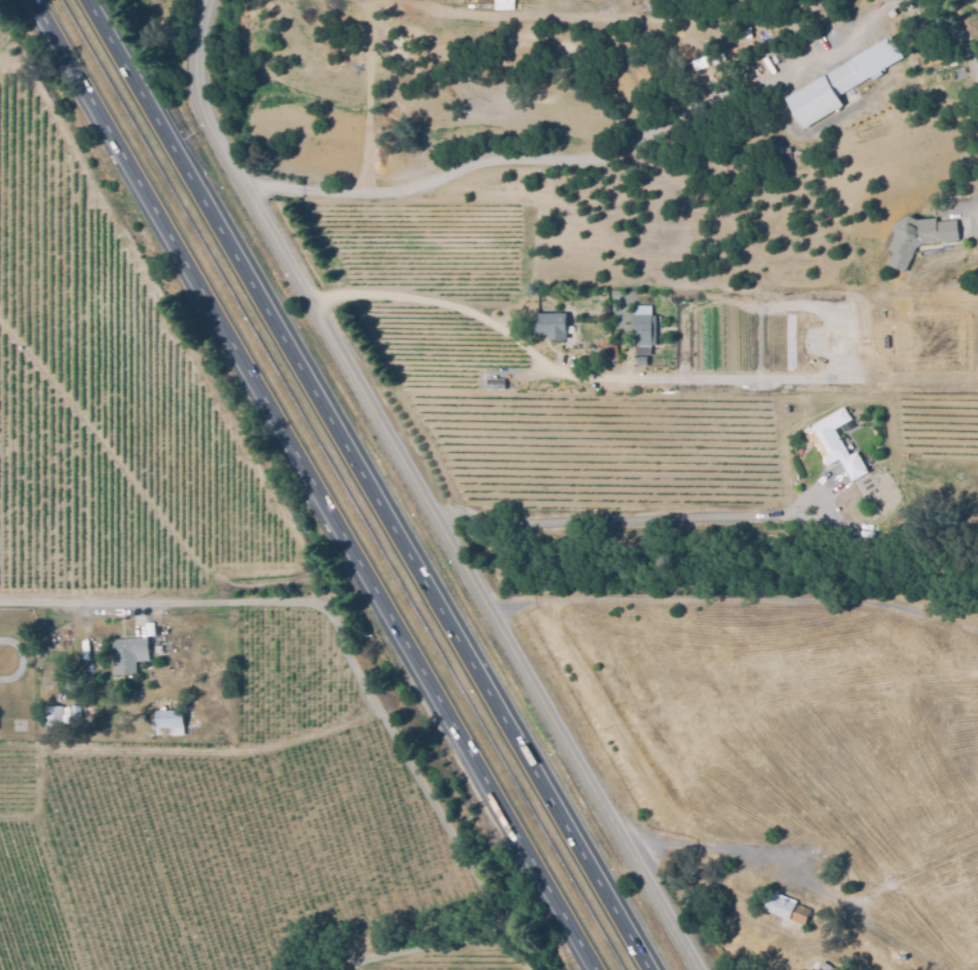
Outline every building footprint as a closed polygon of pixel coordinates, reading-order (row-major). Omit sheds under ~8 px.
[(741,37),(739,26),(751,25),(752,36),(741,37)] [(880,75),(869,81),(867,78),(834,98),(840,106),(801,130),(783,100),(822,76),(888,36),(901,58),(878,72),(880,75)] [(708,56),(690,61),(693,70),(711,65),(708,56)] [(907,272),(891,265),(896,252),(890,250),(896,237),(896,225),(909,215),(918,219),(938,218),(938,222),(958,220),(959,240),(924,244),(918,248),(907,272)] [(532,316),(564,315),(563,328),(564,337),(564,342),(554,342),(545,342),(545,338),(533,338),(532,316)] [(631,317),(654,317),(654,346),(632,346),(631,317)] [(648,354),(648,364),(637,364),(637,355),(648,354)] [(483,391),(483,380),(504,380),(504,391),(483,391)] [(854,482),(841,458),(827,465),(824,463),(823,460),(825,458),(815,444),(816,443),(816,441),(812,443),(804,430),(845,406),(854,418),(852,420),(856,426),(849,430),(845,423),(837,429),(852,455),(858,450),(871,471),(854,482)] [(116,677),(111,641),(150,636),(153,654),(148,654),(149,660),(136,661),(137,674),(116,677)] [(163,644),(164,651),(156,652),(156,644),(163,644)] [(71,719),(80,720),(80,705),(71,705),(71,719)] [(61,731),(44,730),(44,707),(62,707),(61,731)] [(182,735),(155,735),(155,711),(182,711),(182,735)] [(803,933),(770,920),(773,912),(763,908),(771,888),(781,892),(780,896),(813,909),(803,933)] [(823,960),(837,969),(812,969),(809,968),(816,958),(821,962),(823,960)]
